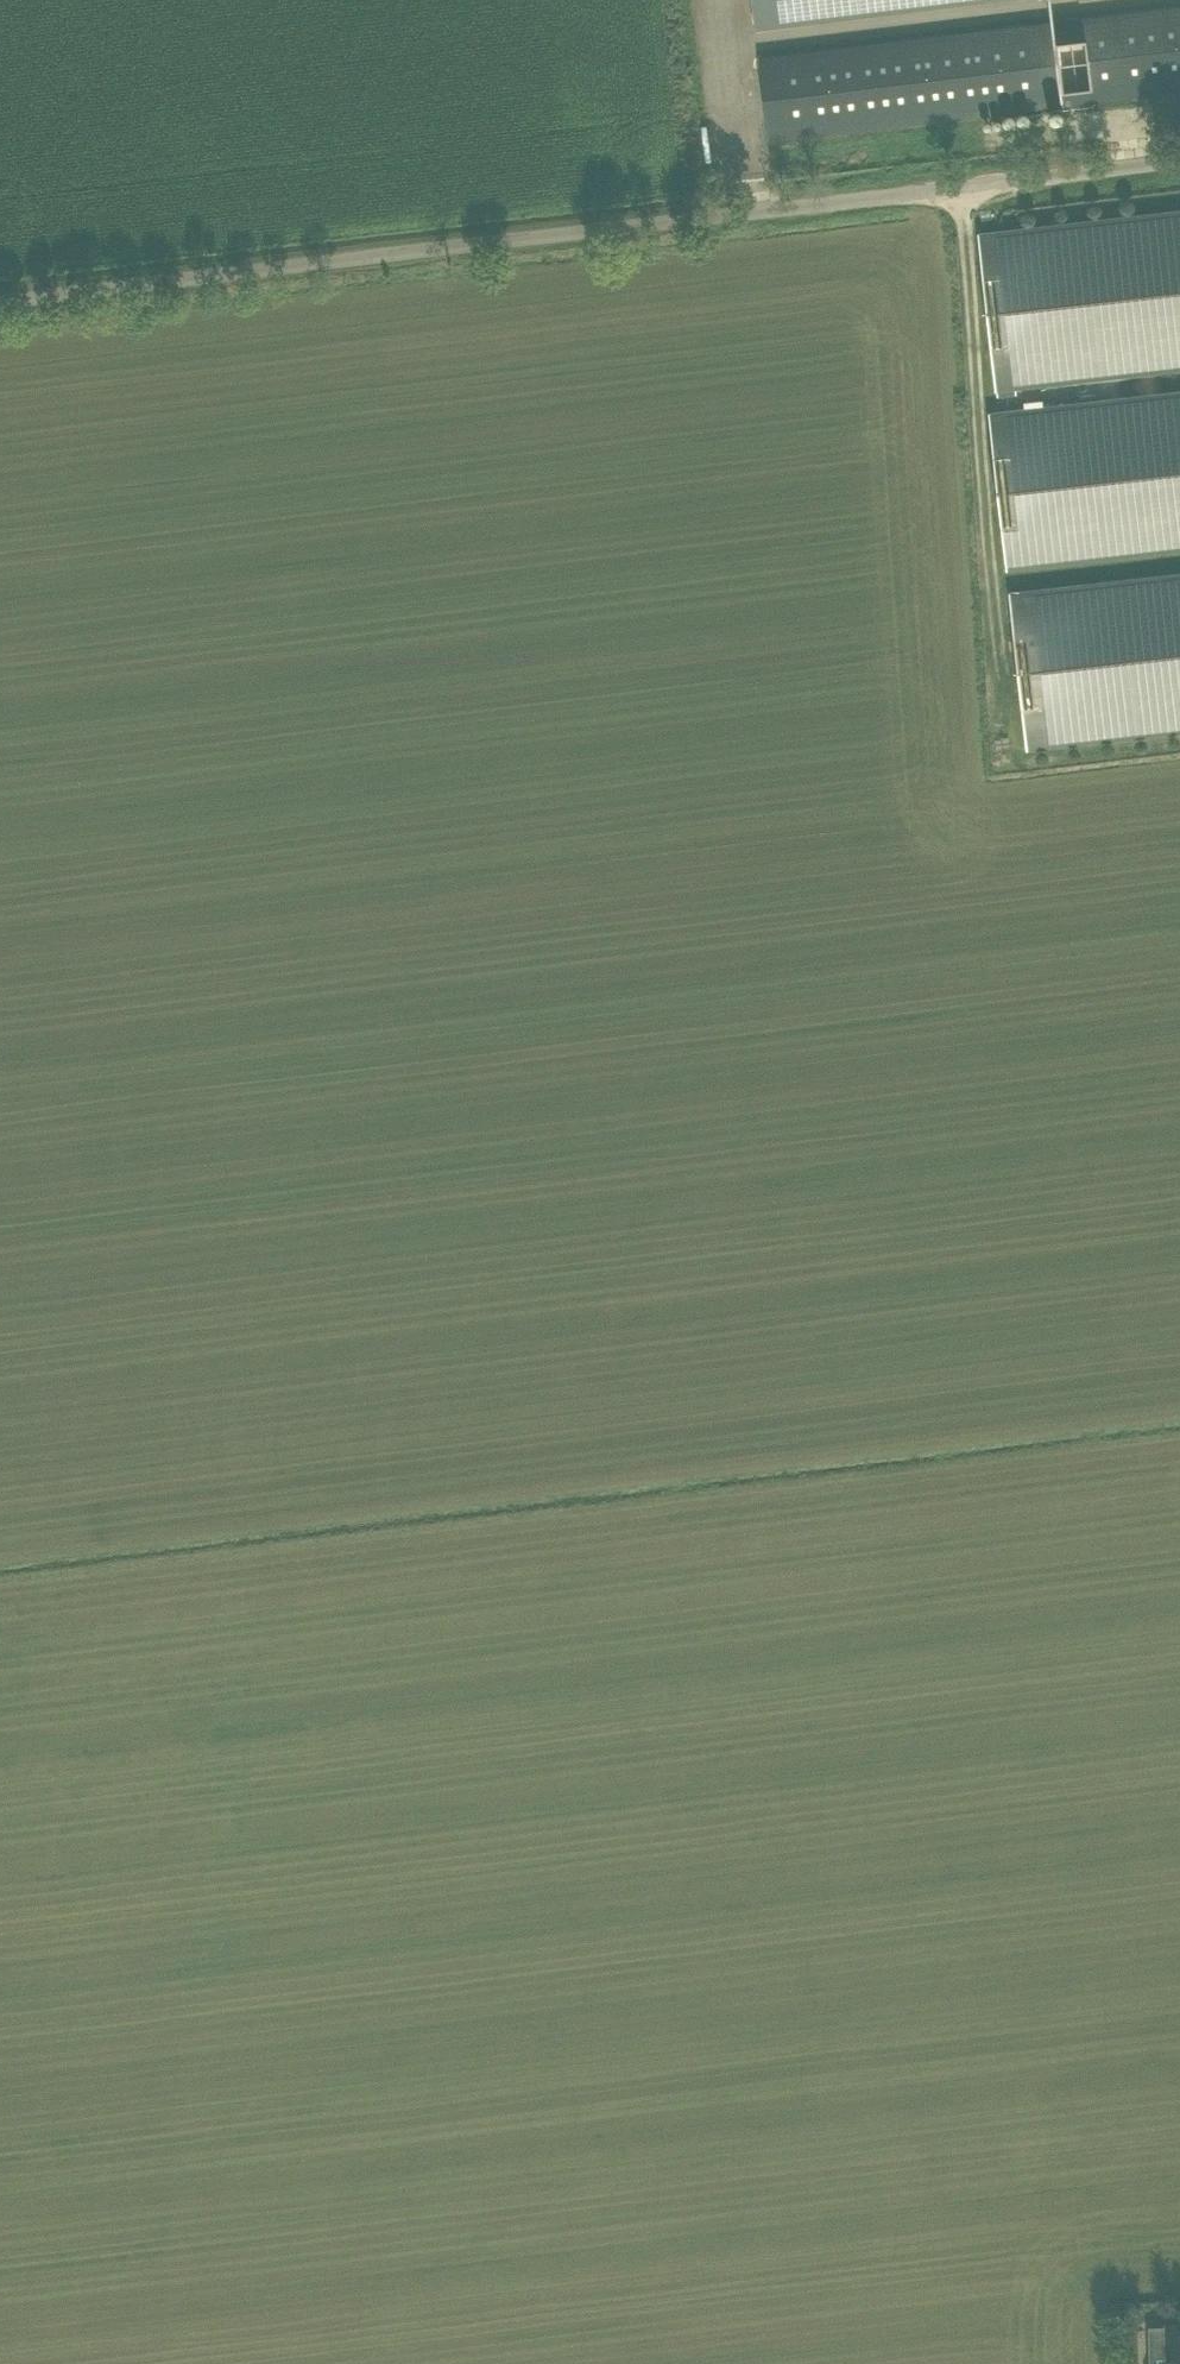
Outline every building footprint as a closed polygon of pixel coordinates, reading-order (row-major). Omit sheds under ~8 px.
[(999,0),(752,0),(755,30),(999,0)] [(761,59),(761,57),(759,58),(769,142),(771,142),(771,141),(1179,91),(1179,8),(761,59)] [(978,234),(996,391),(997,391),(998,396),(1017,394),(1016,389),(1179,370),(1179,211),(978,234)] [(1007,570),(1179,551),(1179,392),(989,413),(1007,570)] [(1009,593),(1027,750),(1179,733),(1179,574),(1009,593)] [(1168,2324),(1169,2363),(1179,2363),(1179,2324),(1168,2324)]
